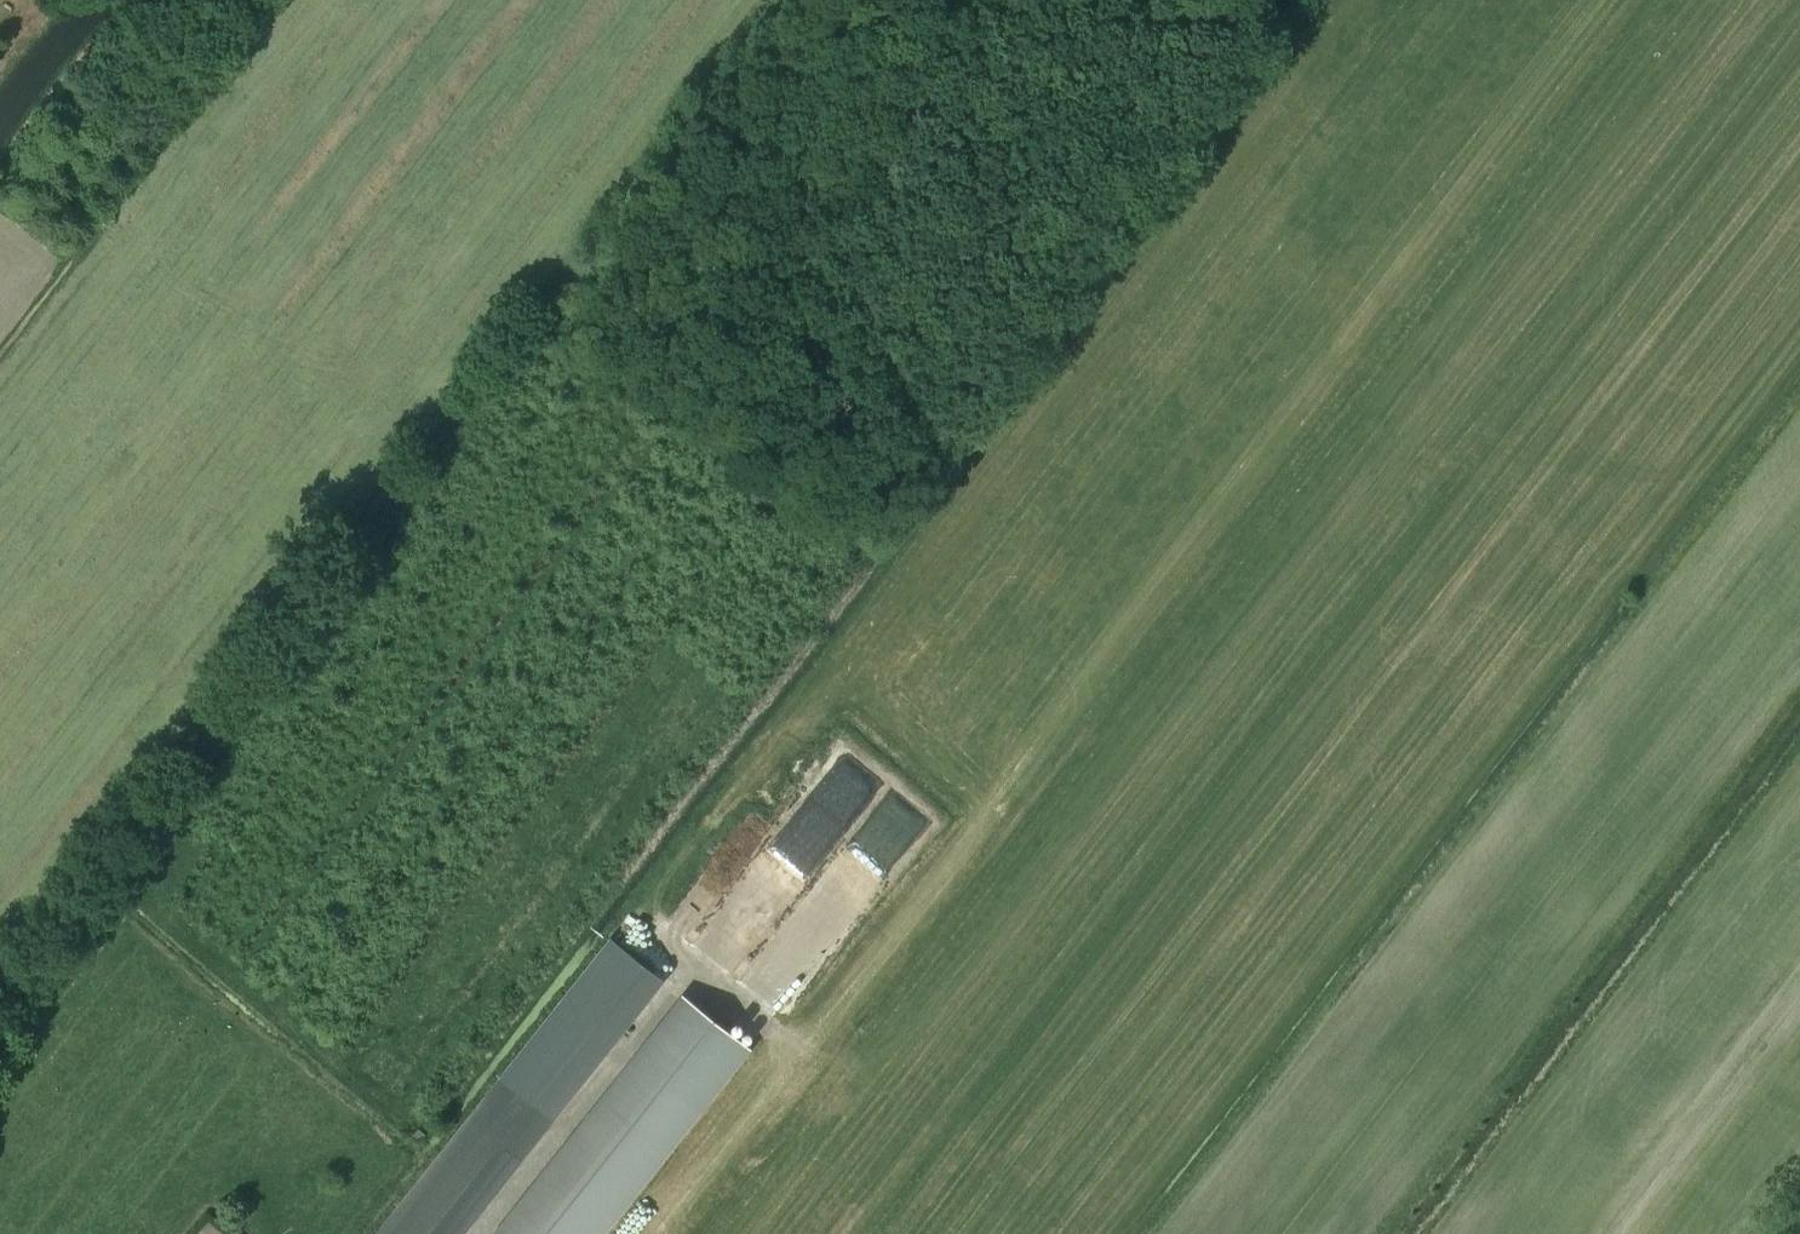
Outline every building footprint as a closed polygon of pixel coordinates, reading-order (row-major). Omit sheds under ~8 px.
[(601,1030),(651,976),(610,938),(560,992),(601,1030)] [(502,1079),(412,1191),(455,1224),(544,1112),(600,1041),(558,1008),(502,1079)] [(749,1050),(698,1009),(520,1233),(603,1233),(749,1050)]
